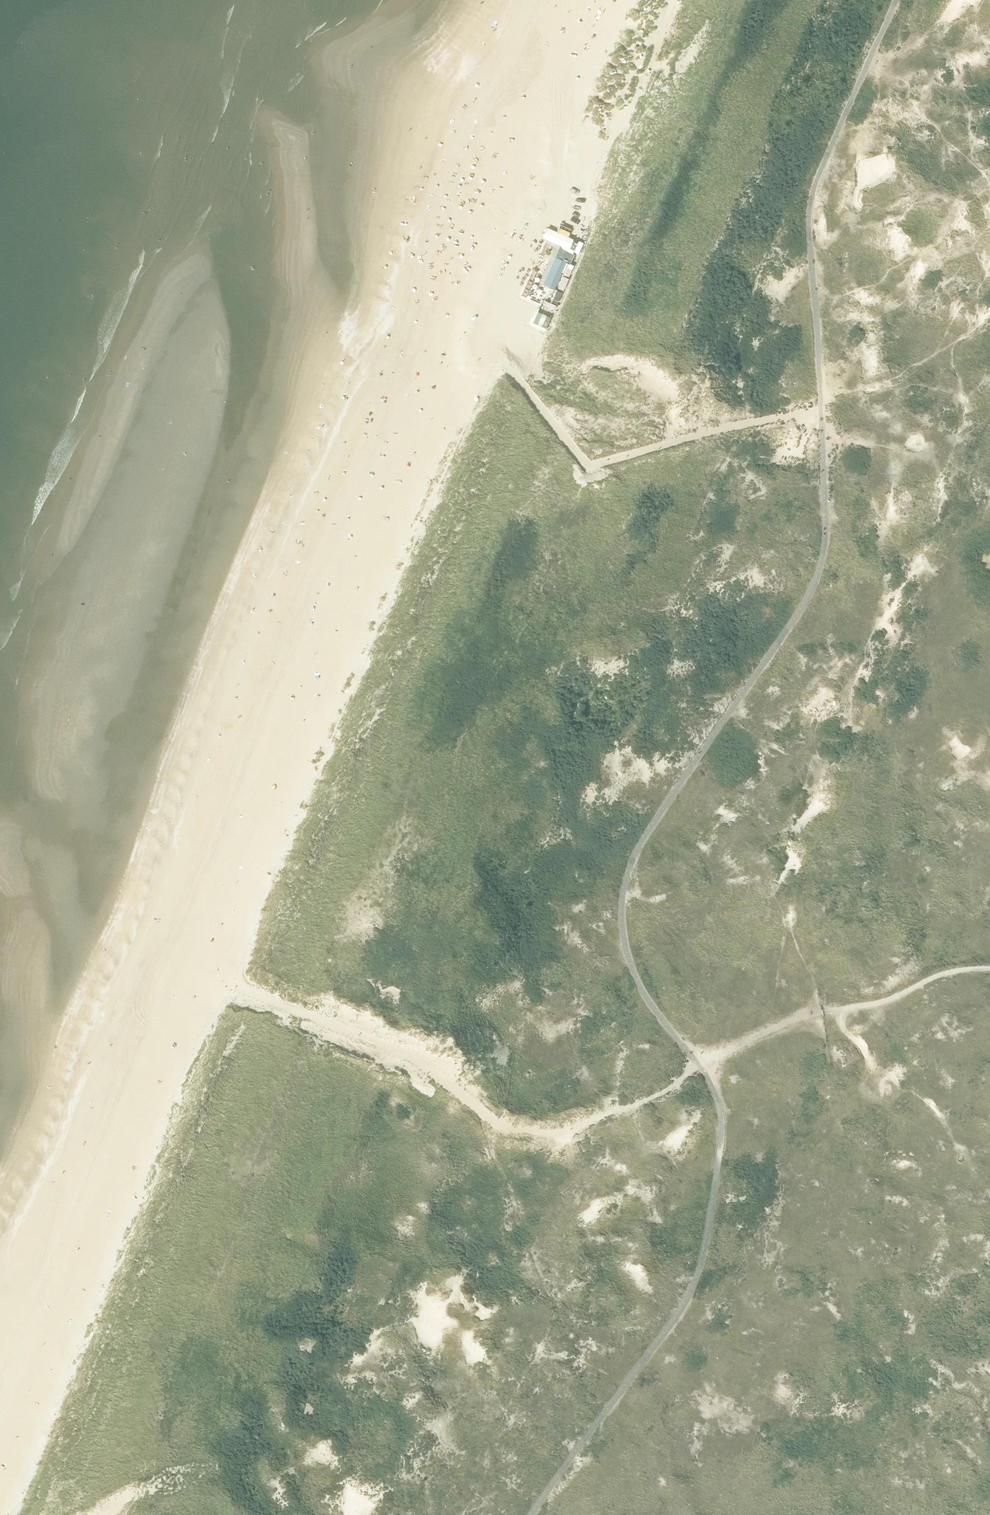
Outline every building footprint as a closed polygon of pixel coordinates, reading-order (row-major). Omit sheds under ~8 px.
[(578,251),(582,240),(546,226),(541,237),(578,251)] [(562,246),(544,283),(556,289),(574,252),(562,246)] [(557,302),(561,292),(555,290),(551,299),(557,302)] [(541,329),(546,318),(533,312),(528,322),(541,329)]
